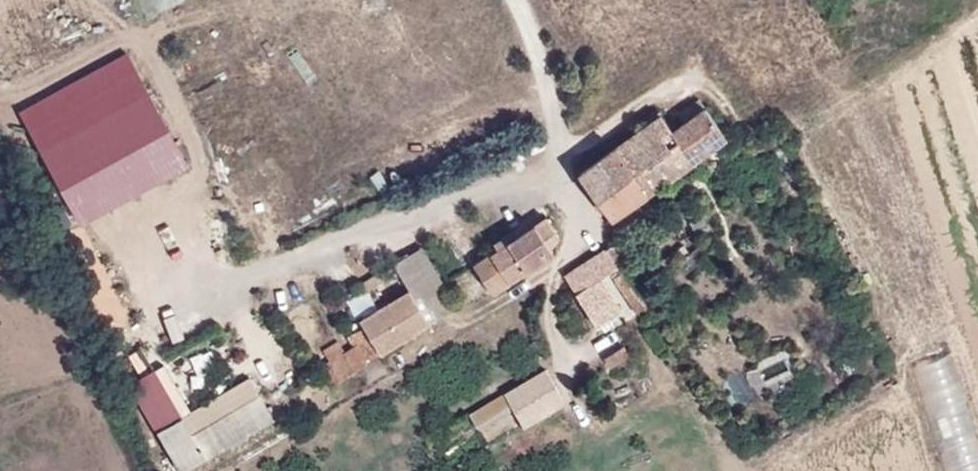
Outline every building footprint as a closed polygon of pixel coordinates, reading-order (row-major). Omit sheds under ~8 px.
[(143,15),(185,3),(184,0),(139,0),(143,15)] [(189,164),(150,92),(43,150),(82,222),(189,164)] [(616,147),(648,191),(726,136),(705,106),(673,130),(662,114),(616,147)] [(601,157),(579,173),(612,217),(648,191),(616,147),(601,157)] [(554,252),(535,225),(475,266),(492,291),(554,252)] [(605,248),(616,264),(632,252),(622,237),(605,248)] [(607,283),(622,272),(616,264),(605,248),(582,263),(565,275),(596,323),(600,321),(615,313),(624,308),(607,283)] [(418,303),(448,290),(431,249),(400,262),(418,303)] [(377,310),(381,316),(396,342),(429,323),(410,291),(377,310)] [(621,322),(615,313),(600,321),(604,330),(621,322)] [(396,342),(381,316),(348,335),(355,346),(345,352),(337,340),(322,349),(329,360),(317,368),(329,384),(396,342)] [(630,354),(624,343),(604,356),(610,366),(630,354)] [(280,426),(255,378),(218,398),(201,366),(169,383),(190,422),(162,436),(180,470),(194,470),(280,426)] [(523,421),(528,429),(571,407),(552,370),(473,411),(487,439),(523,421)] [(156,436),(186,422),(163,373),(133,386),(156,436)] [(790,429),(784,417),(774,423),(780,433),(790,429)]
